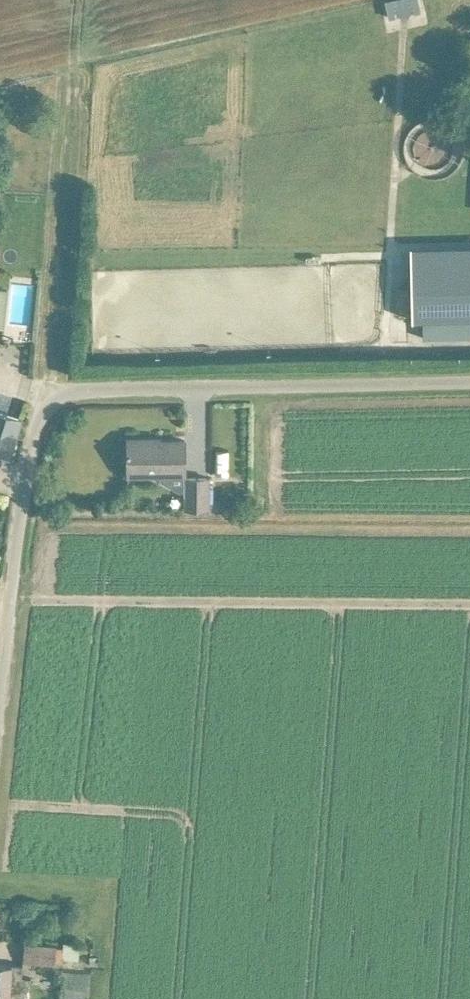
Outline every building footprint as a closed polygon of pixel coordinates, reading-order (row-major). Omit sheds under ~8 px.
[(420,11),(418,0),(388,0),(386,0),(390,17),(420,11)] [(414,29),(446,42),(454,23),(434,15),(436,10),(423,5),(414,29)] [(411,300),(412,320),(469,318),(469,257),(411,259),(411,300)] [(392,300),(391,321),(404,321),(404,300),(392,300)] [(11,455),(22,418),(0,411),(0,452),(11,455)] [(128,471),(148,471),(186,470),(185,440),(130,441),(130,438),(127,438),(128,471)] [(213,463),(213,487),(233,486),(233,462),(213,463)] [(185,477),(185,508),(209,508),(209,477),(185,477)] [(212,514),(233,515),(234,493),(213,493),(212,514)] [(94,943),(96,922),(88,921),(86,943),(94,943)] [(23,960),(63,964),(64,959),(78,961),(79,944),(64,942),(64,946),(25,943),(23,960)] [(10,964),(0,963),(0,998),(16,998),(30,998),(32,978),(22,977),(23,965),(10,964)] [(63,978),(61,998),(88,998),(90,980),(63,978)]
